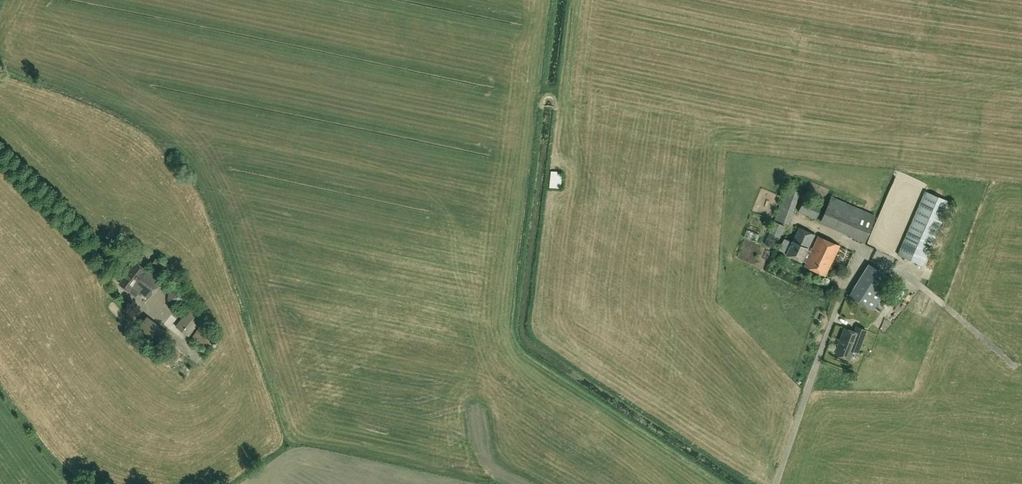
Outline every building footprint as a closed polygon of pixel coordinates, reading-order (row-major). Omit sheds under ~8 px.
[(561,188),(562,172),(551,171),(550,187),(561,188)] [(774,220),(775,220),(785,224),(788,225),(797,201),(800,194),(786,188),(783,195),(774,220)] [(925,191),(898,254),(923,265),(950,202),(925,191)] [(822,205),(804,197),(798,211),(816,219),(822,205)] [(875,216),(832,197),(822,219),(865,238),(875,216)] [(825,276),(839,246),(818,236),(811,252),(807,250),(814,235),(799,227),(786,254),(801,262),(802,261),(805,263),(804,266),(825,276)] [(135,252),(144,260),(153,251),(143,243),(135,252)] [(156,257),(150,266),(163,275),(170,266),(157,256),(156,257)] [(148,298),(161,282),(136,262),(119,283),(136,296),(139,291),(148,298)] [(873,310),(893,279),(869,264),(849,295),(873,310)] [(186,304),(188,292),(178,285),(169,290),(167,301),(176,308),(186,304)] [(188,337),(205,314),(192,304),(175,327),(188,337)] [(146,318),(135,332),(140,336),(151,322),(146,318)] [(191,339),(208,350),(217,335),(200,324),(191,339)] [(845,328),(835,354),(849,360),(852,351),(857,353),(866,331),(858,328),(856,333),(845,328)]
